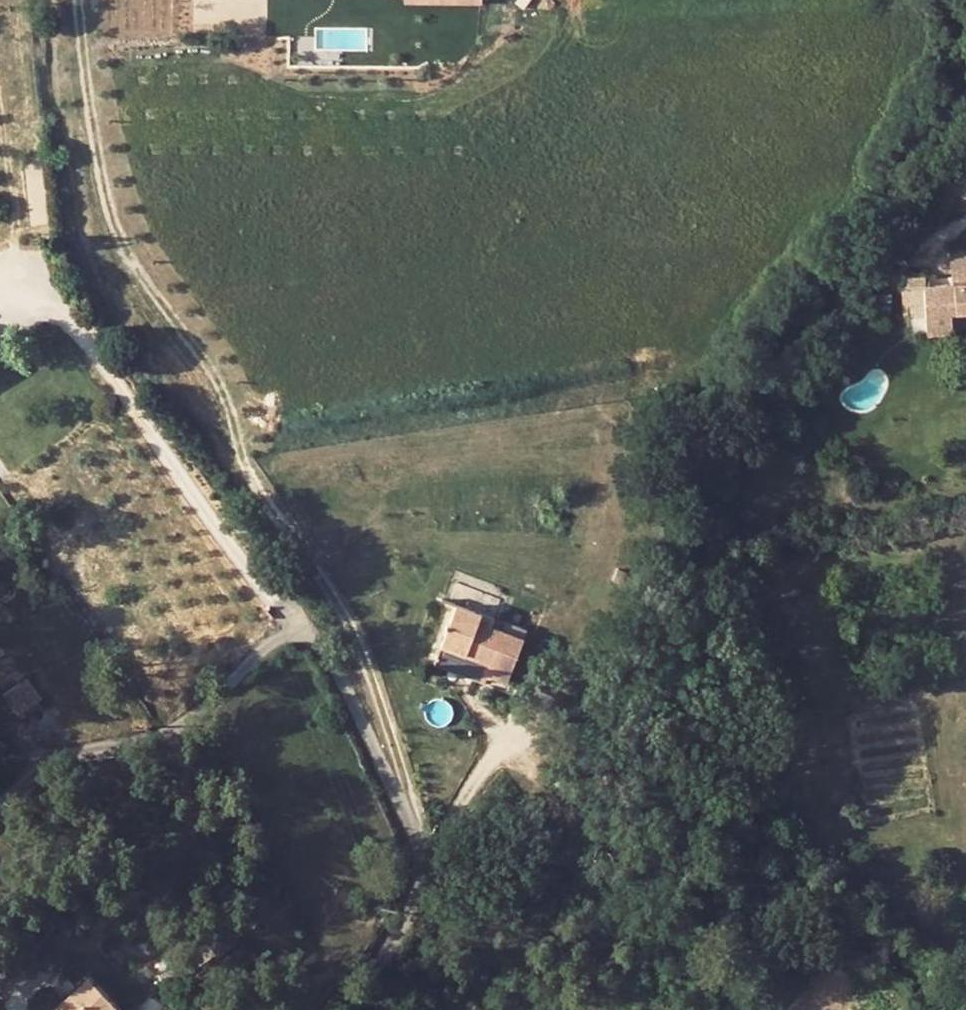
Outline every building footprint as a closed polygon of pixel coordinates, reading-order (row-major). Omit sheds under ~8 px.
[(957,319),(954,299),(965,297),(965,241),(949,243),(953,275),(905,281),(909,311),(924,309),(927,330),(957,325),(957,319)] [(939,247),(915,250),(917,263),(941,260),(939,247)] [(954,299),(957,319),(965,318),(965,297),(954,299)] [(460,602),(446,638),(493,659),(490,667),(492,668),(511,676),(528,634),(498,621),(501,612),(487,606),(484,611),(460,602)] [(493,659),(446,638),(438,656),(488,677),(492,668),(490,667),(493,659)] [(20,686),(34,704),(42,698),(28,680),(20,686)] [(34,704),(20,686),(0,699),(0,706),(10,721),(34,704)] [(117,1006),(88,975),(55,1003),(61,1009),(60,1009),(113,1009),(117,1006)]
